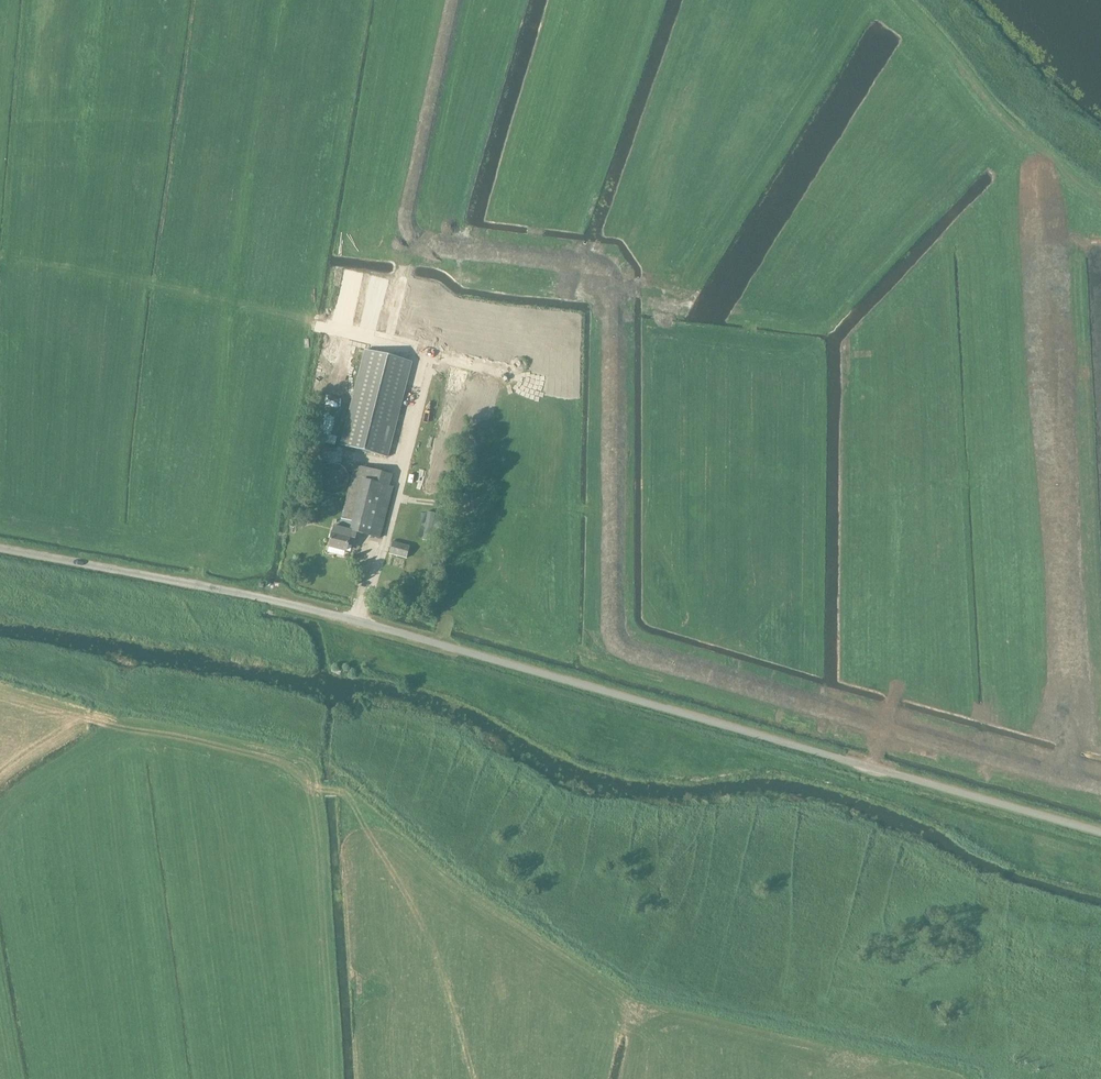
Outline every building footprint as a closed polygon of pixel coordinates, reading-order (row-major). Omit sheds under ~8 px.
[(386,456),(409,361),(363,350),(341,445),(386,456)] [(463,374),(452,373),(451,382),(463,382),(463,374)] [(328,547),(345,551),(348,537),(355,539),(357,532),(379,538),(392,488),(388,487),(391,475),(354,466),(338,528),(332,526),(328,547)] [(411,522),(423,526),(428,512),(416,508),(411,522)] [(392,542),(389,554),(406,558),(409,546),(392,542)]
